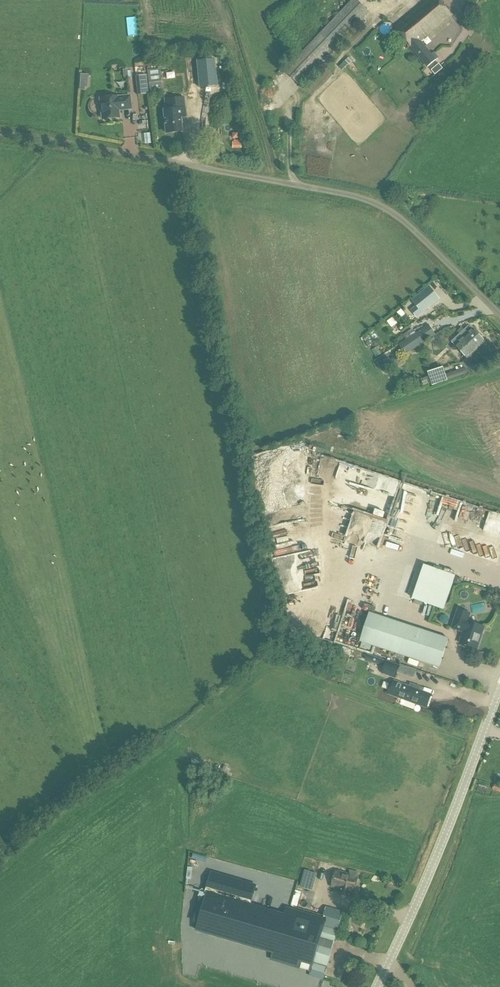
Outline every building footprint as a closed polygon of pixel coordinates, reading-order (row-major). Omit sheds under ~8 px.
[(285,71),(300,86),(371,12),(358,0),(353,0),(285,71)] [(397,28),(429,67),(437,60),(422,42),(453,16),(440,0),(430,0),(397,28)] [(193,61),(196,86),(212,84),(210,60),(193,61)] [(439,64),(432,70),(436,75),(443,69),(439,64)] [(148,94),(146,76),(138,77),(140,95),(148,94)] [(117,98),(100,100),(102,120),(119,118),(118,109),(121,109),(122,111),(132,110),(130,97),(117,98)] [(167,112),(164,112),(167,134),(182,132),(181,118),(182,118),(182,110),(184,110),(183,100),(166,101),(167,112)] [(439,299),(429,287),(413,300),(422,312),(439,299)] [(388,316),(390,321),(398,318),(395,312),(388,316)] [(382,323),(378,325),(386,341),(395,336),(391,328),(386,331),(382,323)] [(429,324),(399,344),(407,355),(437,335),(429,324)] [(470,327),(453,342),(457,346),(468,359),(486,342),(475,330),(473,331),(470,327)] [(398,355),(381,366),(386,374),(403,362),(398,355)] [(448,381),(462,377),(460,371),(447,375),(448,381)] [(284,481),(275,484),(277,491),(286,488),(284,481)] [(361,539),(368,512),(355,508),(348,536),(361,539)] [(384,524),(384,515),(370,515),(370,524),(384,524)] [(455,577),(423,566),(412,601),(444,611),(455,577)] [(364,603),(369,605),(373,593),(368,591),(364,603)] [(470,602),(472,610),(483,608),(482,600),(470,602)] [(374,610),(363,640),(440,666),(451,637),(374,610)] [(459,611),(453,629),(464,633),(461,644),(478,650),(485,628),(469,623),(471,615),(459,611)] [(385,662),(368,656),(366,661),(383,667),(385,662)] [(386,662),(383,671),(398,677),(402,667),(386,662)] [(395,681),(390,695),(428,708),(433,695),(424,692),(425,689),(411,684),(410,687),(395,681)] [(192,806),(192,815),(205,815),(205,806),(192,806)] [(319,882),(324,863),(216,835),(213,848),(224,850),(222,855),(256,864),(254,872),(261,874),(263,868),(319,882)] [(336,869),(331,887),(340,890),(339,893),(350,896),(351,893),(354,894),(360,875),(358,875),(359,872),(349,869),(348,873),(336,869)] [(212,872),(195,928),(312,963),(309,976),(323,980),(344,911),(336,909),(337,906),(329,904),(328,907),(326,906),(325,912),(312,908),(314,904),(255,886),(255,885),(212,872)]
